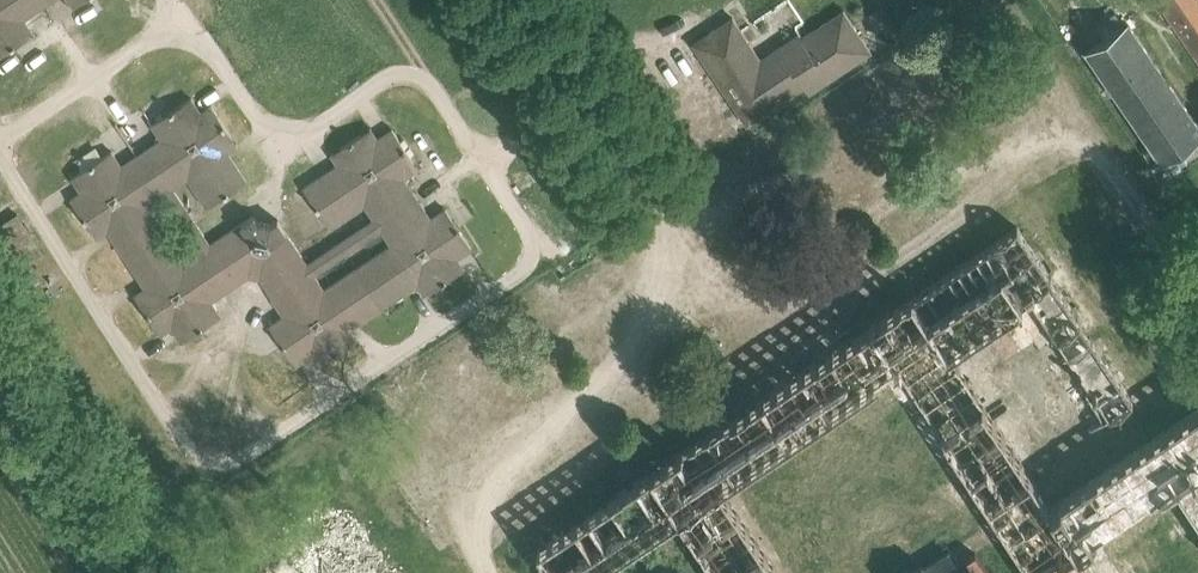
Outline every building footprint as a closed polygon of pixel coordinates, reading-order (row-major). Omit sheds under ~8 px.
[(34,33),(24,18),(51,0),(0,0),(0,55),(34,33)] [(1197,58),(1197,0),(1158,0),(1197,58)] [(877,8),(864,17),(879,40),(892,31),(877,8)] [(765,65),(733,17),(693,43),(747,124),(804,86),(809,92),(871,51),(843,10),(800,39),(801,41),(765,65)] [(1162,161),(1197,136),(1197,125),(1128,22),(1086,51),(1162,161)] [(207,207),(224,195),(247,180),(227,151),(238,144),(212,105),(201,112),(191,97),(152,123),(162,138),(121,165),(112,150),(72,176),(82,191),(71,198),(97,238),(108,231),(145,287),(135,294),(161,334),(172,327),(181,341),(221,315),(211,300),(248,275),(260,278),(285,315),(270,325),(296,364),(311,354),(318,365),(357,339),(350,328),(418,283),(425,294),(464,268),(457,257),(472,247),(446,208),(431,218),(404,177),(419,167),(392,128),(378,138),(370,127),(331,153),(338,164),(304,187),(306,190),(329,225),(330,227),(365,204),(374,219),(307,263),(278,219),(271,224),(259,221),(255,214),(210,244),(173,187),(188,177),(207,207)] [(21,266),(43,252),(17,213),(0,225),(0,235),(21,266)] [(650,471),(649,471),(623,488),(624,489),(537,547),(555,572),(615,572),(608,562),(677,514),(718,572),(780,572),(723,487),(897,371),(995,519),(926,566),(916,572),(955,572),(954,570),(1008,533),(1035,572),(1120,572),(1096,537),(1178,483),(1197,513),(1197,408),(1051,506),(957,366),(992,343),(1005,363),(1035,343),(1091,428),(1133,400),(1017,226),(994,242),(994,243),(912,297),(911,296),(869,325),(870,326),(816,362),(816,361),(746,407),(747,408),(693,444),(692,443),(650,471)]
